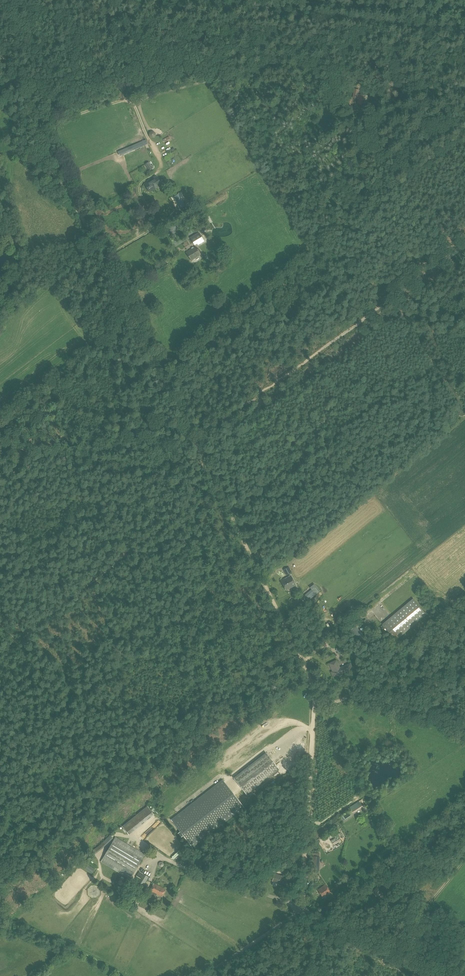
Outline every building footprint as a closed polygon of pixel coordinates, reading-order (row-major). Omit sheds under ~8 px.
[(358,97),(359,97),(358,104),(362,105),(364,96),(360,95),(360,96),(358,95),(359,90),(355,89),(354,98),(358,99),(358,97)] [(127,147),(129,152),(148,144),(146,139),(127,147)] [(145,164),(149,170),(154,167),(152,163),(151,164),(149,162),(145,164)] [(145,184),(150,192),(161,185),(156,176),(145,184)] [(174,197),(180,209),(185,206),(178,195),(174,197)] [(196,241),(198,245),(201,244),(200,242),(203,240),(199,233),(191,239),(193,243),(196,241)] [(186,252),(191,260),(201,255),(199,252),(200,251),(199,249),(198,250),(196,246),(186,252)] [(446,422),(449,426),(454,421),(451,418),(446,422)] [(283,570),(286,575),(292,572),(289,567),(283,570)] [(286,589),(296,584),(291,576),(281,581),(286,589)] [(310,587),(311,589),(315,594),(320,591),(314,583),(310,587)] [(315,594),(311,589),(304,595),(308,600),(315,594)] [(382,624),(396,641),(427,615),(413,598),(382,624)] [(361,623),(369,633),(374,629),(366,619),(361,623)] [(351,630),(359,640),(364,636),(356,626),(351,630)] [(331,672),(334,677),(353,668),(351,663),(344,667),(340,668),(337,660),(329,664),(333,671),(331,672)] [(234,778),(247,795),(279,769),(266,753),(234,778)] [(171,820),(193,847),(244,807),(222,780),(171,820)] [(351,810),(353,813),(362,807),(361,804),(351,810)] [(122,826),(129,835),(154,815),(147,806),(122,826)] [(314,834),(315,838),(325,832),(325,831),(328,829),(328,828),(338,822),(337,820),(314,834)] [(90,853),(93,856),(103,848),(113,838),(110,835),(100,845),(90,853)] [(331,858),(347,850),(339,836),(337,837),(338,839),(324,846),(331,858)] [(101,862),(130,879),(145,854),(115,837),(101,862)] [(311,871),(319,871),(320,856),(319,856),(319,853),(312,853),(311,871)] [(85,869),(92,874),(95,869),(88,865),(85,869)] [(136,884),(142,888),(149,877),(139,871),(137,876),(140,878),(136,884)] [(157,873),(149,874),(150,882),(159,881),(157,873)] [(272,881),(286,884),(287,877),(280,876),(281,875),(274,873),(272,881)] [(150,898),(155,900),(156,897),(156,896),(157,894),(162,897),(166,889),(154,884),(150,891),(153,892),(150,898)] [(318,890),(324,900),(332,894),(331,892),(325,884),(323,885),(323,886),(318,890)] [(372,892),(376,895),(380,891),(382,893),(385,889),(380,884),(372,892)]
